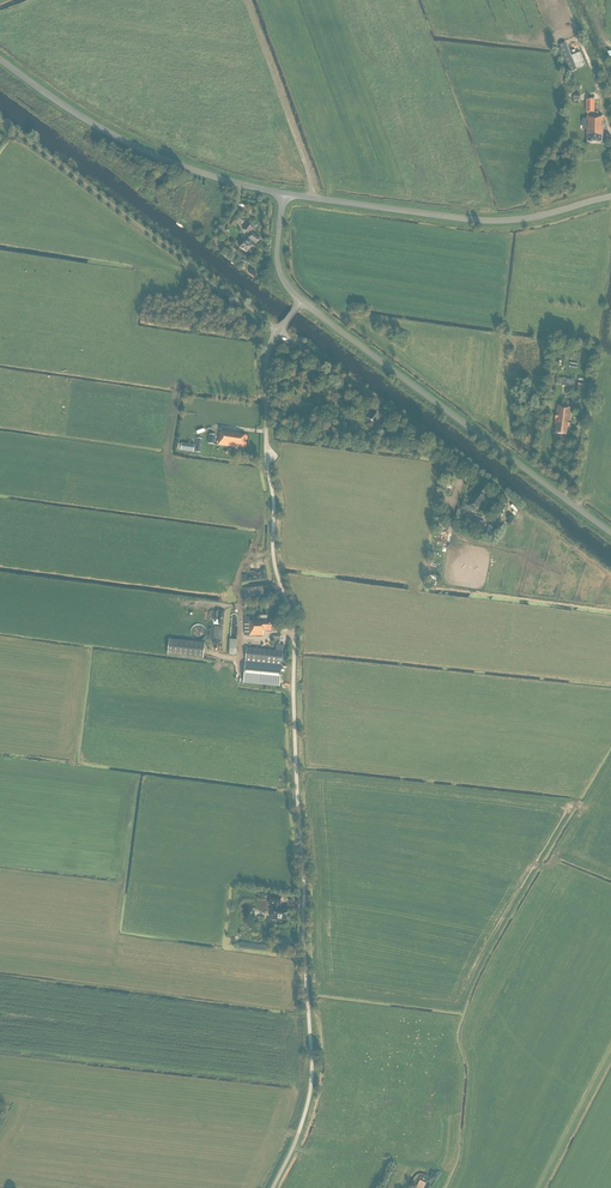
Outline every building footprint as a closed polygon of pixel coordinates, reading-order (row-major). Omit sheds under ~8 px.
[(562,44),(558,45),(569,72),(573,70),(562,44)] [(577,53),(583,66),(585,65),(579,52),(577,53)] [(602,135),(603,117),(597,117),(597,112),(594,112),(594,99),(585,99),(585,112),(587,112),(587,116),(586,116),(586,135),(587,135),(587,142),(601,142),(601,135),(602,135)] [(244,221),(233,215),(231,218),(242,224),(244,221)] [(249,234),(253,229),(250,227),(246,224),(243,229),(249,234)] [(252,233),(250,236),(246,241),(245,240),(239,247),(247,252),(252,245),(255,247),(261,239),(252,233)] [(552,396),(554,383),(552,382),(554,375),(548,374),(547,381),(545,394),(552,396)] [(574,387),(575,380),(566,378),(566,379),(563,378),(557,377),(556,384),(562,384),(562,385),(574,387)] [(568,426),(571,406),(572,407),(572,401),(567,401),(566,406),(557,405),(555,424),(556,424),(555,433),(566,434),(567,426),(568,426)] [(374,423),(380,414),(375,410),(371,416),(369,414),(367,417),(374,423)] [(354,432),(357,425),(350,424),(348,431),(349,431),(347,437),(351,438),(353,432),(354,432)] [(220,434),(219,434),(218,445),(237,447),(244,447),(246,435),(239,434),(239,433),(221,430),(220,434)] [(194,451),(195,445),(182,443),(181,448),(181,449),(194,451)] [(485,498),(482,496),(485,492),(480,489),(468,506),(475,512),(485,498)] [(481,530),(484,521),(472,518),(473,516),(466,514),(466,516),(463,526),(477,530),(481,530)] [(489,536),(493,539),(497,532),(493,529),(489,536)] [(271,621),(267,621),(267,618),(267,613),(260,613),(260,618),(263,618),(262,620),(249,621),(249,617),(245,617),(245,636),(263,635),(263,630),(271,630),(271,621)] [(167,654),(203,658),(205,643),(169,639),(167,654)] [(228,654),(236,654),(236,639),(228,639),(228,654)] [(276,644),(275,650),(247,647),(245,662),(248,662),(282,666),(284,645),(276,644)] [(280,686),(282,666),(248,662),(246,662),(244,683),(280,686)] [(286,919),(287,910),(283,909),(283,908),(280,908),(280,909),(279,909),(279,906),(280,906),(281,898),(271,896),(270,904),(274,905),(273,911),(272,911),(271,919),(278,920),(279,918),(286,919)]
